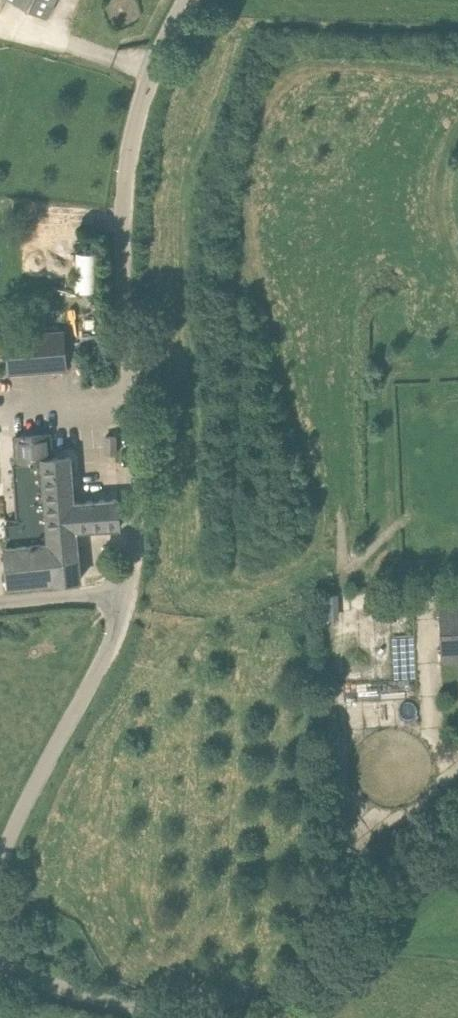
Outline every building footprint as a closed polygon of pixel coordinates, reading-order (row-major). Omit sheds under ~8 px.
[(48,18),(56,0),(13,0),(48,18)] [(81,250),(80,289),(96,289),(97,251),(81,250)] [(9,373),(46,370),(66,369),(63,330),(43,332),(6,334),(9,373)] [(71,455),(55,456),(53,431),(14,434),(16,459),(12,459),(17,521),(5,521),(6,543),(5,543),(9,585),(81,578),(76,532),(119,527),(118,498),(74,501),(71,455)] [(116,436),(105,436),(105,454),(116,454),(116,436)] [(342,615),(341,591),(327,592),(327,615),(342,615)] [(457,661),(457,600),(440,601),(443,662),(457,661)]
